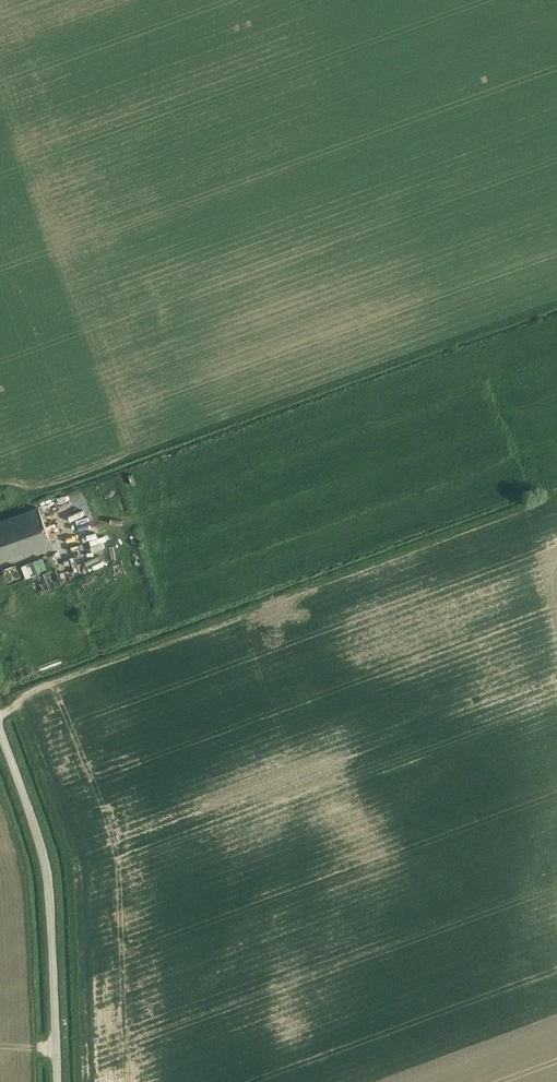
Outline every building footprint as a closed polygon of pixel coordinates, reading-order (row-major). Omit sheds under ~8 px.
[(24,505),(18,507),(20,513),(0,521),(0,561),(51,542),(38,507),(27,511),(24,505)]
